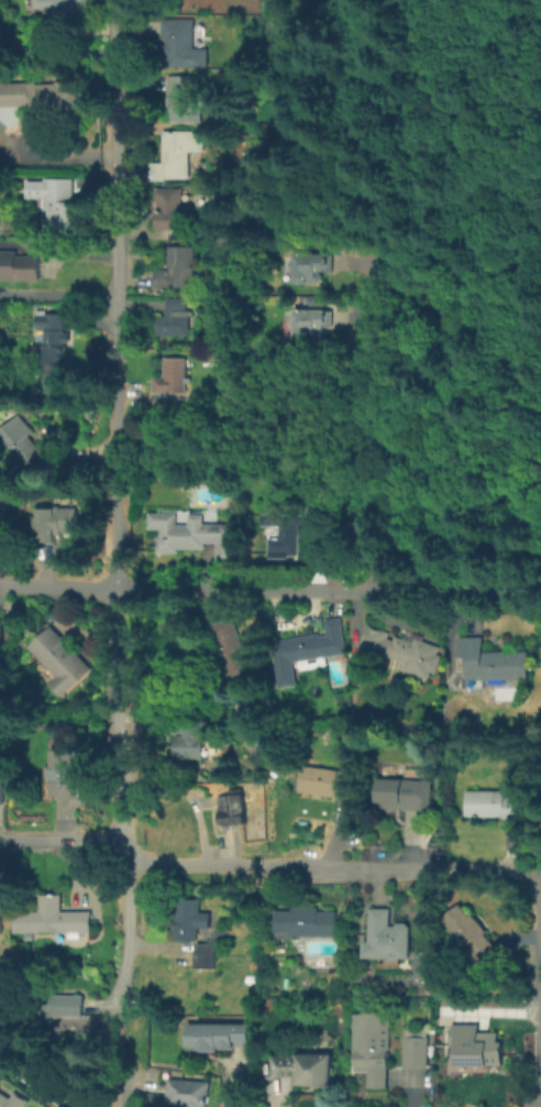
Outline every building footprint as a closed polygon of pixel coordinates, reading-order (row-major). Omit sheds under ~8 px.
[(40,12),(40,0),(95,0),(95,12),(40,12)] [(195,40),(195,50),(208,50),(208,67),(170,67),(170,40),(166,40),(166,21),(196,22),(196,40),(195,40)] [(199,79),(199,124),(168,124),(168,79),(199,79)] [(9,108),(8,84),(45,83),(45,85),(63,84),(63,83),(90,81),(91,118),(44,119),(44,114),(37,116),(34,112),(34,107),(9,108)] [(191,180),(154,180),(154,154),(166,154),(166,133),(208,134),(208,155),(191,155),(191,180)] [(76,183),(76,204),(93,204),(93,232),(52,232),(52,204),(30,204),(30,183),(76,183)] [(158,230),(158,191),(185,191),(185,230),(158,230)] [(167,252),(167,249),(197,249),(197,291),(155,291),(155,252),(167,252)] [(42,284),(0,283),(0,254),(43,254),(42,284)] [(334,256),(333,274),(324,273),(324,285),(295,284),(295,255),(334,256)] [(325,295),(325,311),(334,311),(333,330),(322,330),(322,342),(295,341),(295,311),(302,311),(302,295),(325,295)] [(195,337),(151,337),(151,318),(167,318),(167,302),(195,302),(195,337)] [(46,331),(41,331),(41,316),(68,316),(68,340),(70,340),(70,377),(45,377),(46,331)] [(166,376),(166,359),(188,359),(188,395),(156,395),(156,376),(166,376)] [(20,471),(0,450),(0,434),(19,416),(34,432),(30,437),(42,450),(20,471)] [(76,511),(76,539),(57,539),(57,546),(35,546),(35,511),(76,511)] [(180,513),(180,530),(192,530),(192,517),(209,517),(209,530),(216,530),(216,523),(238,523),(238,557),(220,557),(220,544),(209,544),(209,550),(165,550),(165,530),(152,530),(152,513),(180,513)] [(300,528),(300,559),(270,559),(270,540),(283,540),(284,528),(264,528),(264,513),(300,513),(300,528)] [(210,629),(233,620),(255,673),(232,683),(210,629)] [(329,636),(327,624),(342,621),(350,656),(298,666),(302,688),(284,691),(275,647),(329,636)] [(366,648),(375,624),(439,647),(427,681),(405,673),(408,664),(366,648)] [(54,628),(95,671),(66,700),(54,688),(62,680),(32,649),(54,628)] [(486,639),(486,654),(529,654),(529,683),(471,683),(471,659),(461,659),(461,639),(486,639)] [(179,763),(179,736),(208,736),(208,763),(179,763)] [(80,797),(46,797),(46,770),(52,770),(52,752),(80,752),(80,797)] [(301,792),(307,767),(349,776),(344,801),(301,792)] [(378,810),(378,780),(434,781),(434,810),(378,810)] [(225,832),(219,796),(245,791),(251,827),(225,832)] [(468,793),(506,793),(506,801),(525,801),(523,823),(468,822),(468,793)] [(63,897),(63,914),(95,914),(95,936),(19,936),(20,914),(40,914),(40,897),(63,897)] [(465,908),(507,958),(484,977),(442,927),(465,908)] [(379,961),(365,961),(366,938),(369,938),(369,911),(393,911),(393,927),(410,927),(410,966),(379,966),(379,961)] [(276,938),(276,912),(338,912),(338,938),(276,938)] [(176,914),(211,914),(211,931),(200,931),(200,942),(176,942),(176,914)] [(198,972),(198,946),(218,946),(218,972),(198,972)] [(22,1015),(22,1001),(38,1001),(38,996),(29,996),(30,983),(57,983),(57,997),(85,997),(85,1022),(25,1022),(25,1015),(22,1015)] [(388,1071),(388,1090),(369,1090),(369,1071),(355,1071),(355,1016),(389,1017),(388,1071)] [(188,1046),(188,1023),(251,1023),(251,1048),(188,1046)] [(452,1027),(483,1027),(483,1035),(504,1035),(504,1071),(452,1071),(452,1027)] [(406,1040),(428,1040),(428,1070),(406,1070),(406,1040)] [(297,1078),(274,1078),(274,1056),(334,1057),(334,1090),(297,1090),(297,1078)] [(209,1084),(209,1106),(169,1106),(169,1084),(209,1084)] [(32,1099),(27,1106),(0,1106),(0,1092),(9,1098),(15,1089),(32,1099)]
